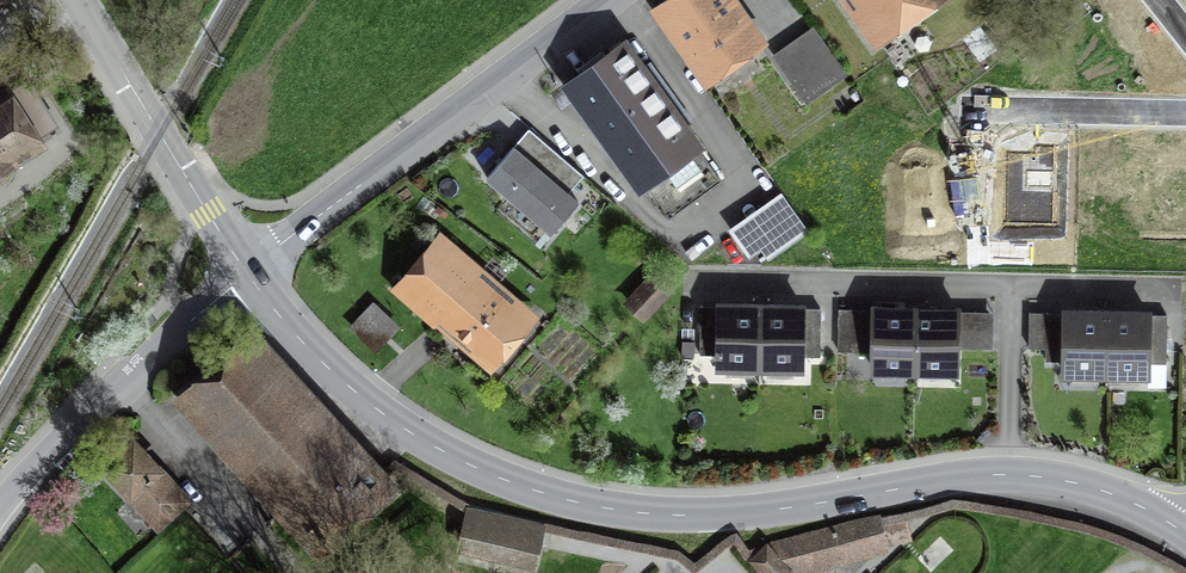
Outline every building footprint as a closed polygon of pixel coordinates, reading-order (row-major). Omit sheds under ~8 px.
[(754,43),(724,0),(674,0),(656,12),(703,79),(754,43)] [(879,27),(917,0),(860,0),(879,27)] [(842,75),(811,31),(775,56),(806,100),(842,75)] [(624,46),(569,85),(657,207),(669,218),(721,180),(624,46)] [(2,183),(9,179),(11,172),(9,164),(54,135),(18,81),(0,93),(0,183),(2,183)] [(578,203),(567,194),(578,181),(523,134),(487,177),(541,224),(552,233),(578,203)] [(1054,225),(1056,146),(1022,146),(1006,145),(1006,148),(1006,181),(1004,224),(1054,225)] [(972,180),(1006,181),(1006,148),(972,147),(972,180)] [(782,198),(735,231),(751,254),(763,245),(770,255),(805,231),(782,198)] [(443,235),(394,292),(409,306),(417,296),(488,357),(521,319),(451,258),(459,249),(443,235)] [(654,276),(629,303),(642,316),(667,289),(654,276)] [(778,306),(744,306),(719,305),(719,306),(701,306),(700,354),(718,354),(718,366),(759,366),(802,367),(802,356),(819,356),(820,309),(803,308),(803,307),(778,306)] [(372,306),(352,326),(372,346),(392,325),(372,306)] [(874,308),(837,307),(836,348),(873,349),(874,308)] [(932,309),(900,309),(874,308),(873,349),(873,368),(957,370),(957,345),(958,310),(932,309)] [(991,311),(958,310),(957,345),(990,346),(991,311)] [(1064,348),(1065,312),(1030,311),(1029,348),(1064,348)] [(1149,313),(1107,313),(1089,312),(1065,312),(1064,348),(1064,372),(1106,373),(1127,373),(1148,373),(1148,362),(1166,363),(1167,315),(1149,315),(1149,313)] [(285,498),(321,538),(385,479),(380,475),(384,471),(355,440),(345,450),(249,345),(192,397),(285,498)] [(128,447),(106,467),(158,524),(167,516),(157,505),(175,489),(155,466),(149,471),(128,447)] [(469,510),(461,548),(496,555),(532,563),(540,526),(469,510)] [(768,545),(789,569),(886,542),(879,520),(879,517),(846,524),(768,545)] [(751,558),(764,572),(790,572),(791,571),(789,569),(768,545),(767,544),(751,558)]
